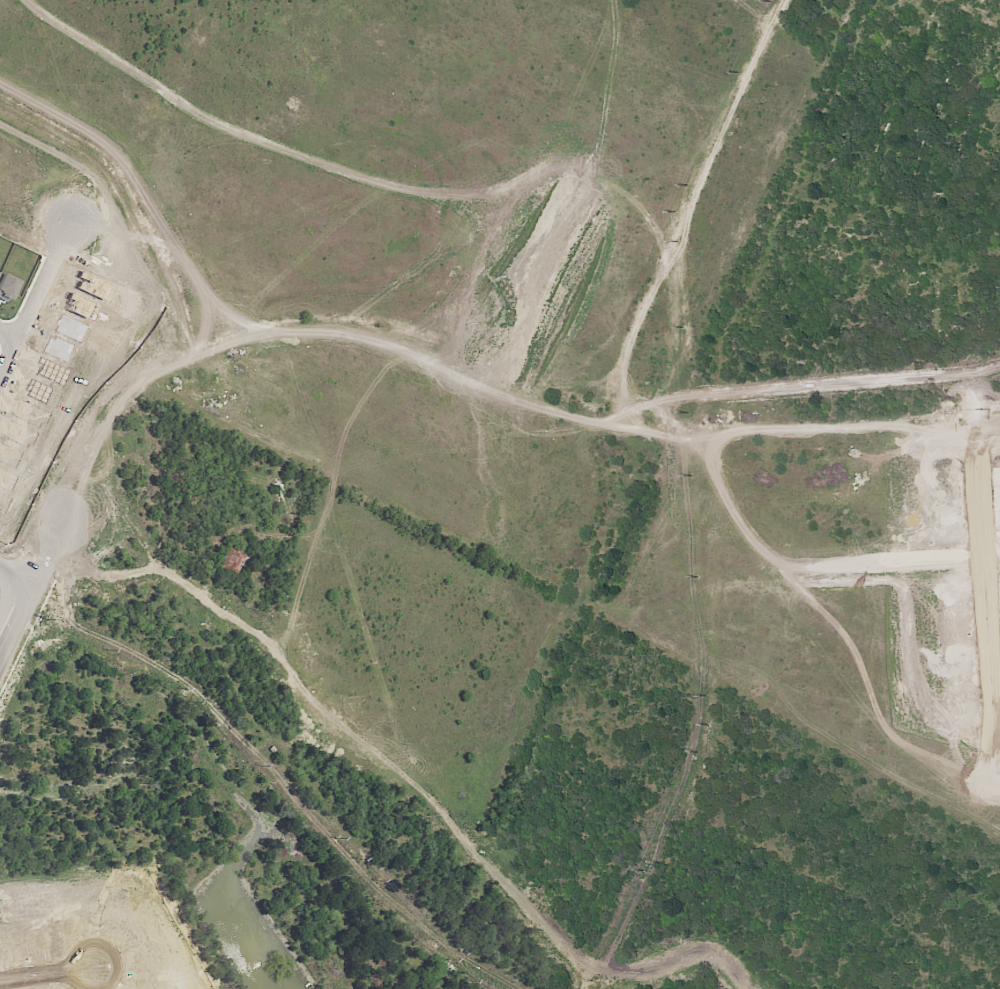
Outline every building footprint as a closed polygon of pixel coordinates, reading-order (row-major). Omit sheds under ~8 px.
[(222,545),(214,567),(239,576),(247,554),(222,545)]
